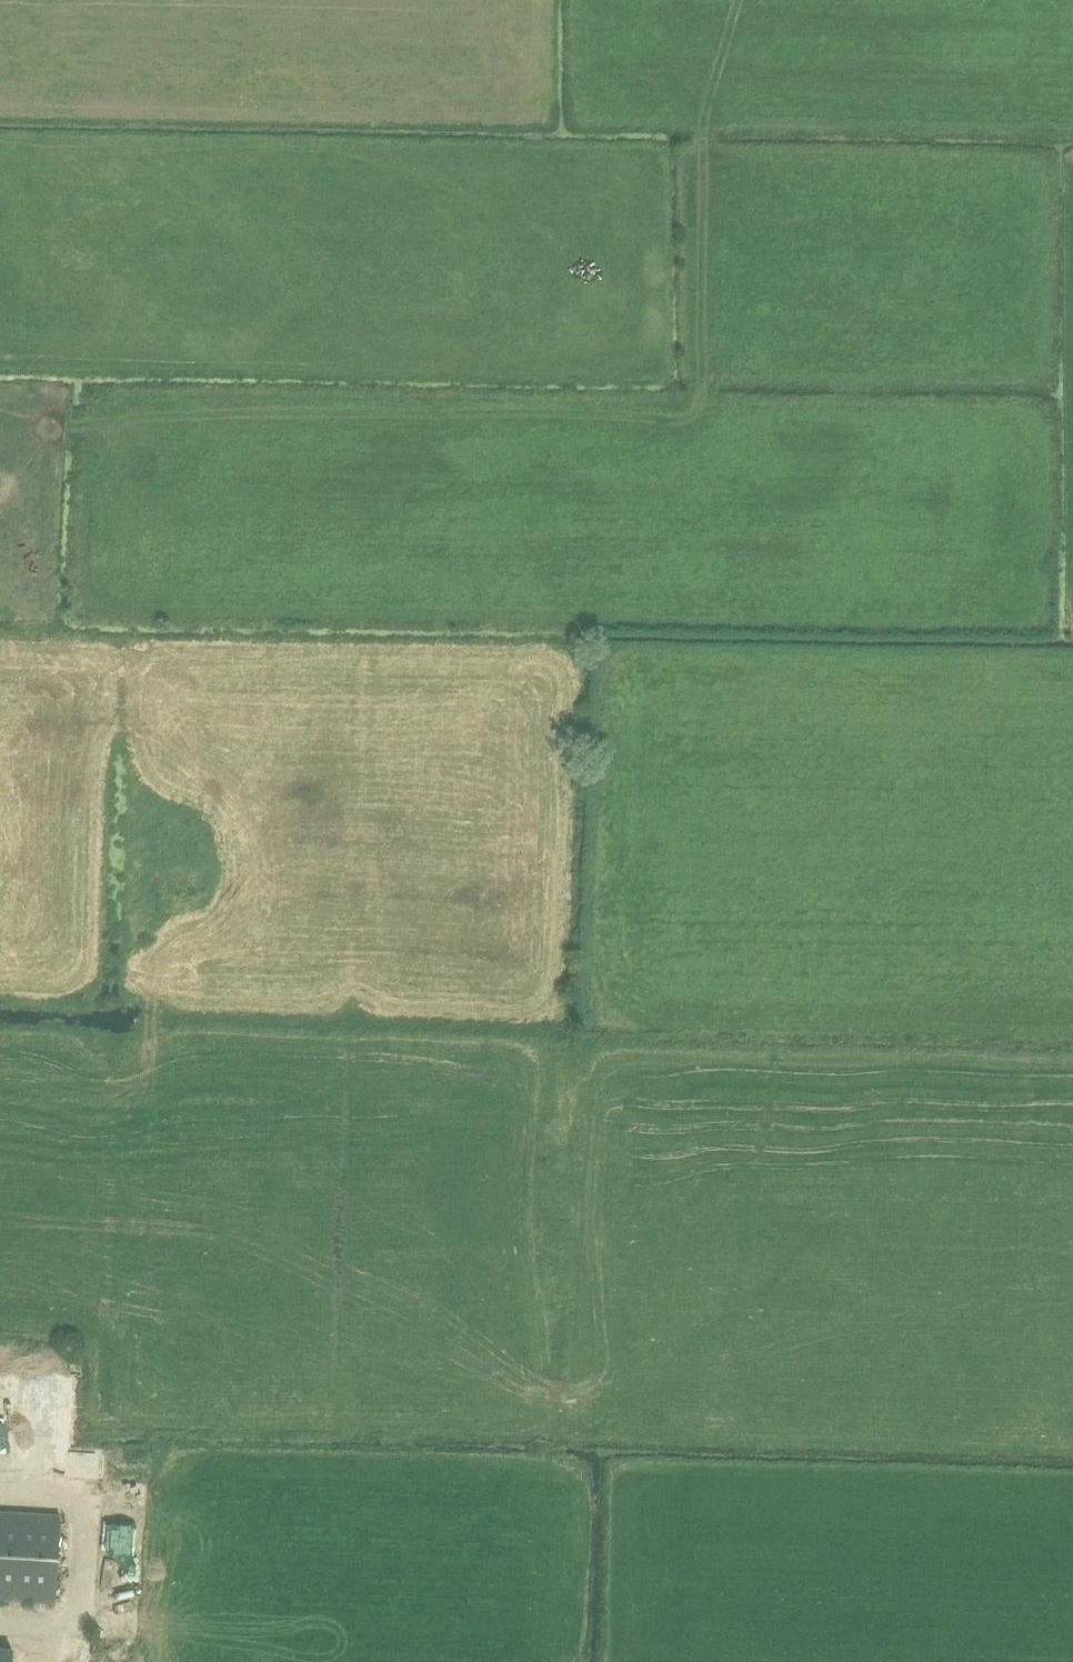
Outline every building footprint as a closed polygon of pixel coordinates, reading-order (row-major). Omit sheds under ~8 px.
[(54,1603),(59,1515),(0,1511),(0,1600),(54,1603)] [(105,1589),(116,1563),(101,1557),(90,1582),(105,1589)] [(0,1647),(0,1661),(12,1661),(13,1648),(0,1647)]
